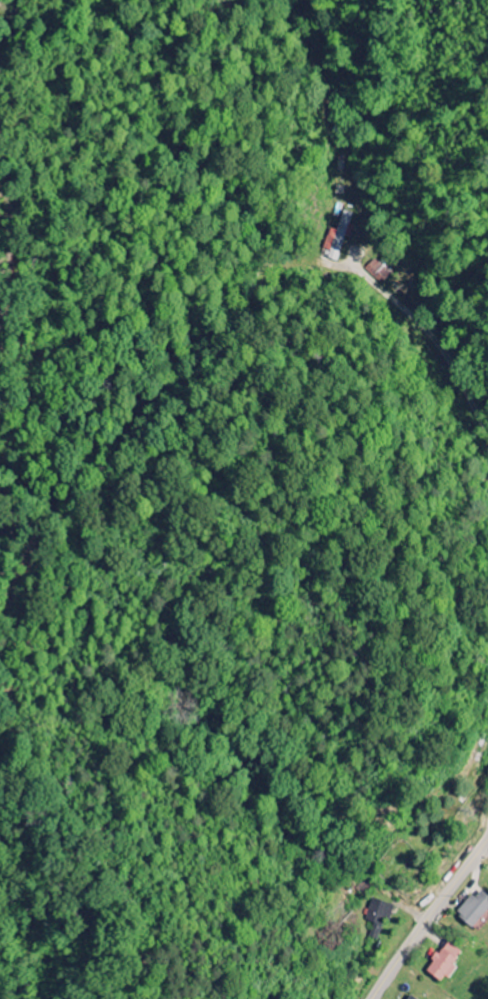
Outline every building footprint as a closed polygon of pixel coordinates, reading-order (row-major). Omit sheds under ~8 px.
[(327,259),(338,262),(344,238),(350,239),(354,226),(348,225),(351,214),(339,211),(327,259)] [(392,273),(376,258),(364,271),(380,286),(392,273)] [(487,909),(487,901),(476,891),(454,915),(469,930),(487,909)] [(387,923),(393,906),(371,899),(364,922),(372,924),(368,939),(376,942),(382,921),(387,923)] [(437,985),(444,977),(448,980),(457,970),(451,965),(461,955),(448,943),(422,971),(437,985)]
